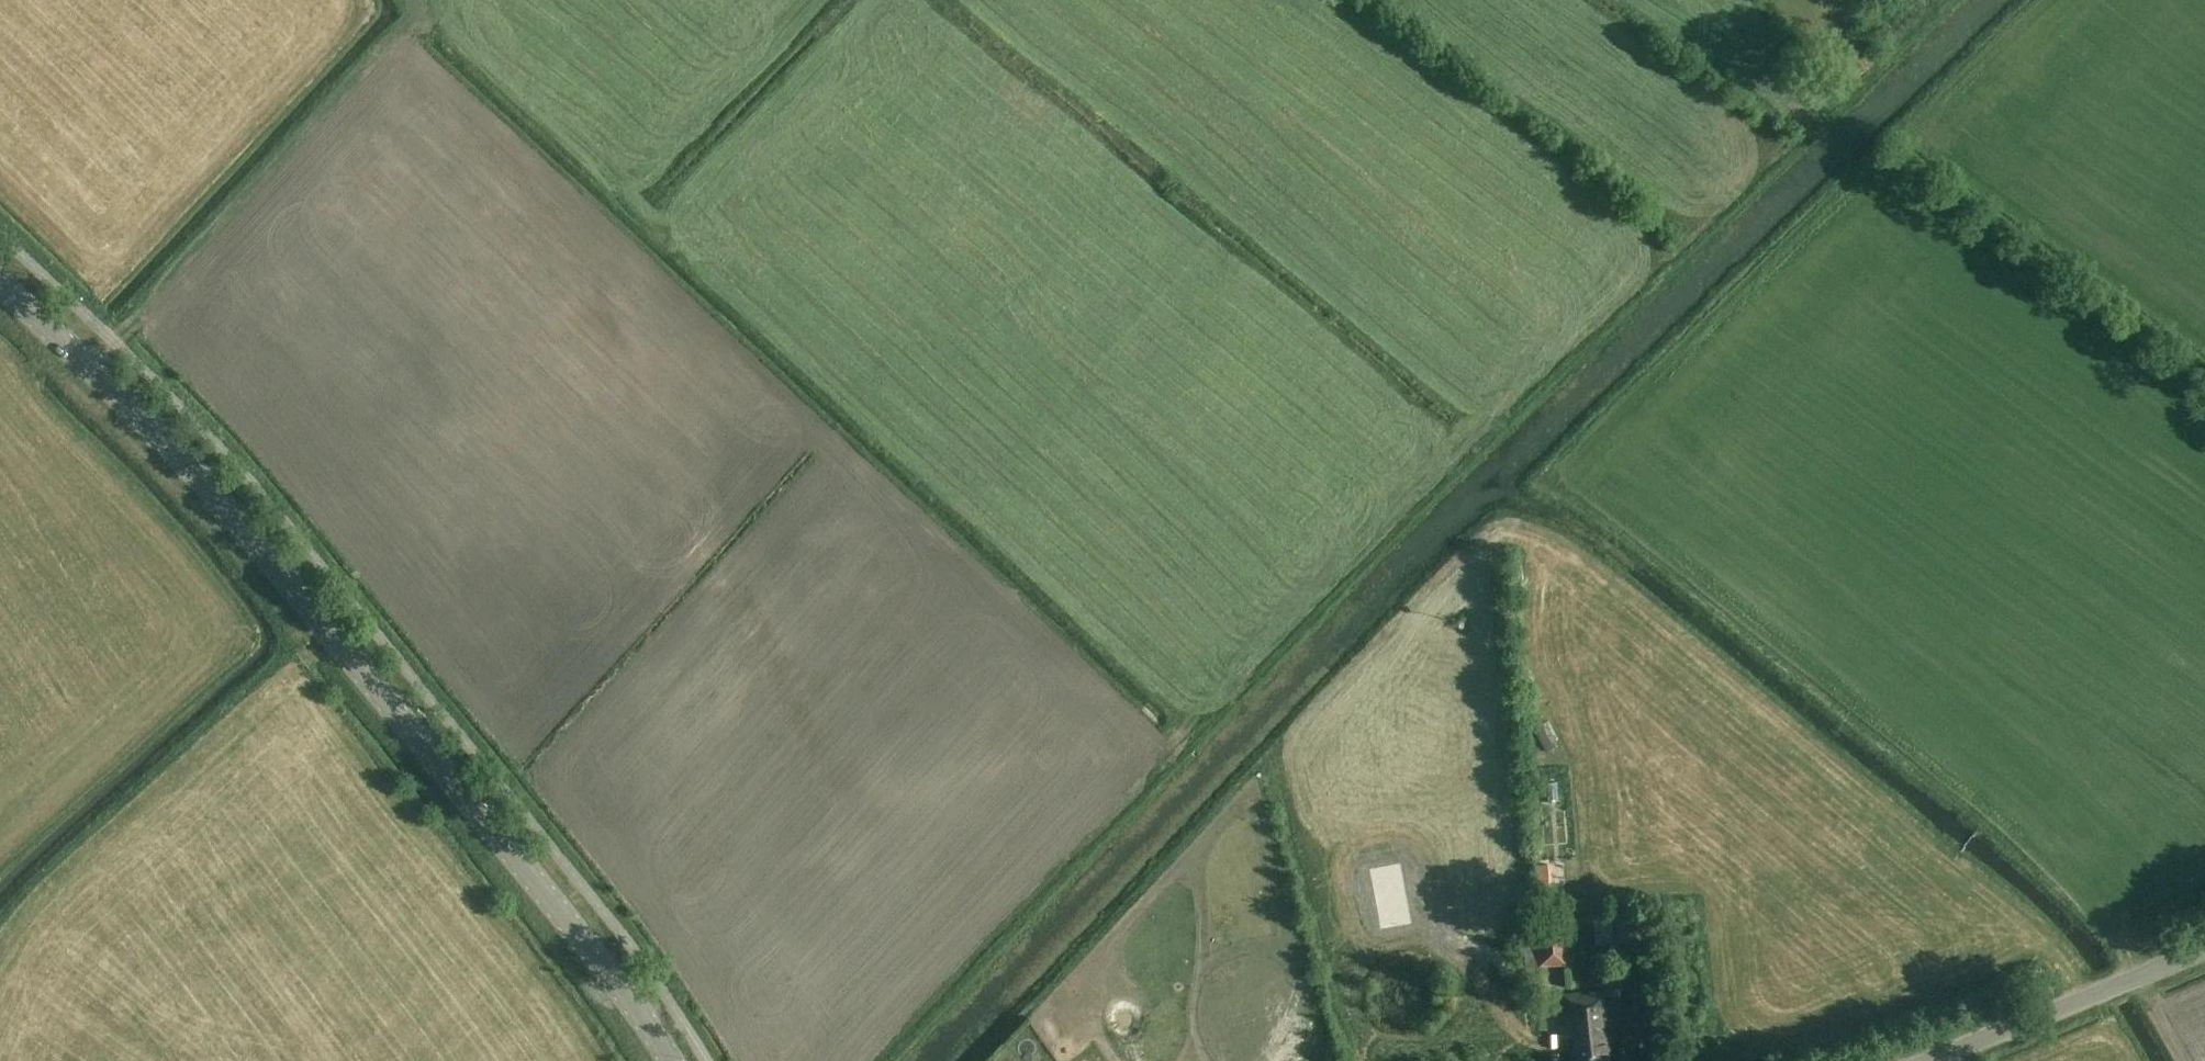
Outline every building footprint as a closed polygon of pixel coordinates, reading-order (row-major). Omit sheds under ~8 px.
[(1538,967),(1569,964),(1567,935),(1562,935),(1561,918),(1538,919),(1539,938),(1524,939),(1526,962),(1538,961),(1538,967)] [(1614,1035),(1609,990),(1562,995),(1565,1026),(1573,1025),(1576,1060),(1601,1060),(1609,1060),(1606,1036),(1614,1035)] [(1539,996),(1540,1023),(1552,1022),(1551,996),(1539,996)]
